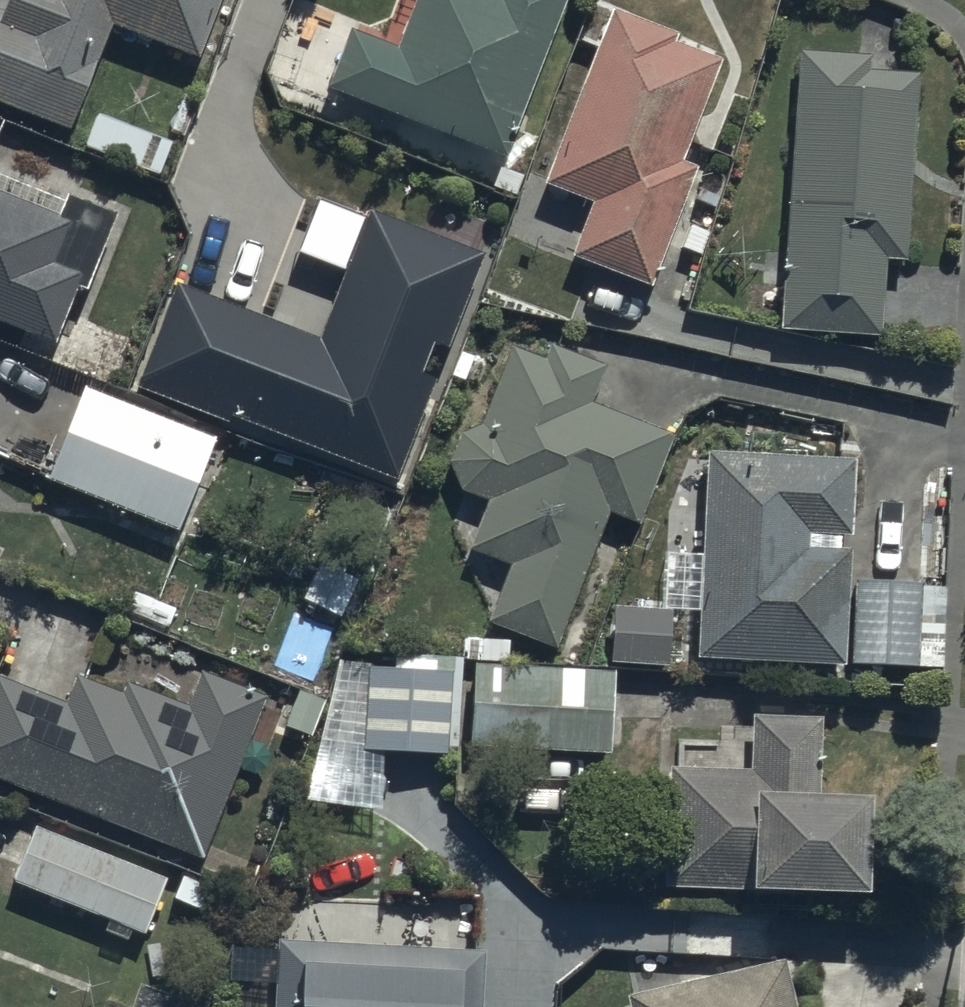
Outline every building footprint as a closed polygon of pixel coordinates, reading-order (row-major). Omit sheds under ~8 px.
[(74,133),(114,30),(198,62),(222,0),(50,0),(49,4),(37,0),(0,0),(0,105),(74,133)] [(325,91),(509,157),(565,0),(434,0),(352,39),(325,91)] [(616,9),(547,191),(599,211),(579,264),(657,293),(745,58),(616,9)] [(912,53),(801,46),(783,330),(895,337),(912,53)] [(94,109),(81,142),(157,172),(170,140),(94,109)] [(59,338),(100,229),(0,192),(0,315),(59,338)] [(140,386),(398,479),(480,251),(367,211),(323,331),(179,279),(140,386)] [(486,623),(556,650),(610,512),(642,525),(677,435),(593,402),(604,373),(514,338),(463,470),(486,623)] [(176,528),(212,438),(82,385),(46,475),(176,528)] [(697,660),(845,668),(856,459),(708,451),(697,660)] [(662,661),(663,610),(605,608),(603,659),(662,661)] [(459,653),(460,660),(469,660),(467,748),(610,752),(611,666),(507,664),(508,641),(459,640),(459,653)] [(460,660),(459,653),(391,651),(391,664),(362,663),(360,745),(458,748),(460,660)] [(206,864),(273,698),(211,673),(0,678),(0,782),(206,864)] [(673,766),(664,890),(871,899),(876,795),(818,798),(824,717),(758,712),(753,772),(673,766)] [(139,930),(161,876),(29,824),(8,878),(139,930)] [(270,1006),(493,1006),(496,960),(275,943),(270,1006)] [(626,1006),(792,1006),(779,952),(622,989),(626,1006)]
